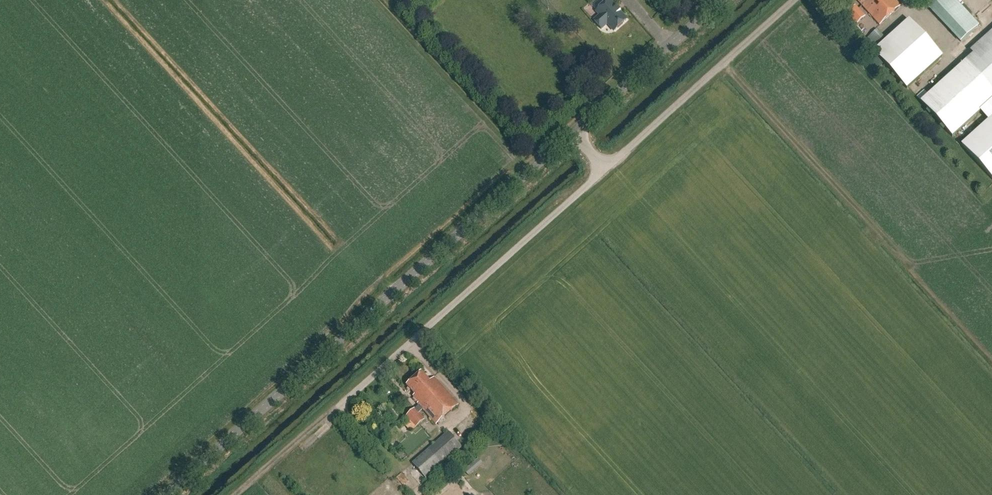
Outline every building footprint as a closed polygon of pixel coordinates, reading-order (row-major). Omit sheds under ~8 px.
[(596,20),(603,29),(609,23),(616,31),(629,20),(611,0),(598,11),(602,15),(596,20)] [(895,0),(858,0),(880,24),(900,5),(895,0)] [(957,0),(935,0),(928,7),(961,42),(979,25),(957,0)] [(865,16),(856,5),(847,13),(856,24),(865,16)] [(912,14),(877,46),(910,83),(946,51),(912,14)] [(873,37),(879,41),(883,35),(877,31),(873,37)] [(970,51),(973,54),(921,102),(952,137),(991,101),(991,32),(970,51)] [(949,67),(941,74),(946,79),(954,72),(949,67)] [(962,145),(991,178),(991,117),(962,145)] [(431,381),(422,372),(407,385),(416,395),(414,397),(419,403),(418,404),(419,404),(406,416),(415,427),(424,419),(419,413),(423,409),(436,424),(458,404),(435,378),(431,381)] [(464,449),(448,431),(412,463),(428,481),(464,449)]
